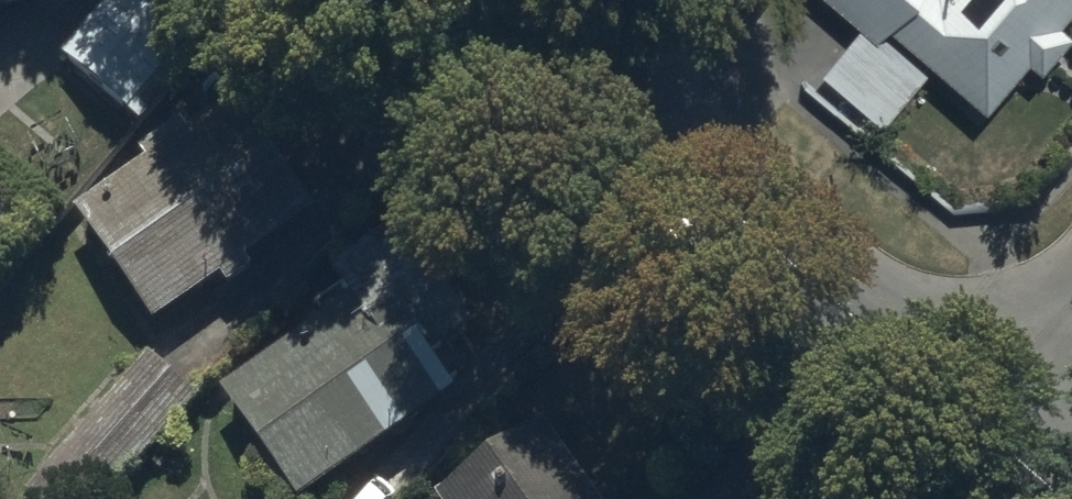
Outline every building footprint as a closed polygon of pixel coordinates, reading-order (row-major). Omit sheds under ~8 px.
[(60,63),(141,130),(191,70),(179,60),(216,16),(197,0),(112,0),(60,63)] [(881,126),(930,67),(978,109),(1023,58),(1039,71),(1070,36),(1055,23),(1071,4),(1071,0),(827,0),(855,24),(815,71),(879,127),(881,126)] [(141,156),(148,168),(75,217),(153,333),(224,286),(228,292),(251,277),(245,267),(316,219),(238,103),(185,139),(179,130),(141,156)] [(336,288),(314,304),(328,323),(218,404),(288,498),(319,498),(458,398),(432,363),(470,335),(394,231),(330,279),(336,288)] [(446,498),(593,498),(545,430),(446,498)]
